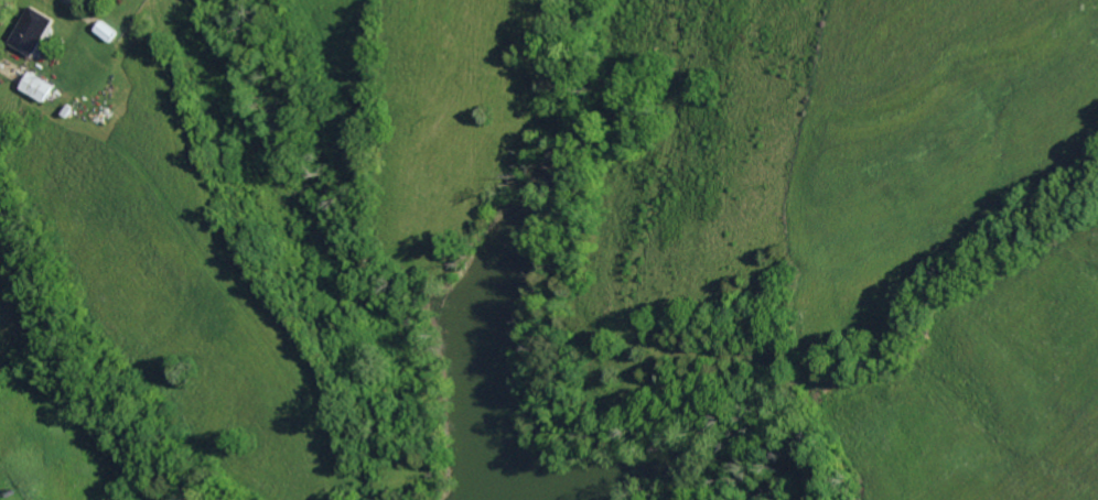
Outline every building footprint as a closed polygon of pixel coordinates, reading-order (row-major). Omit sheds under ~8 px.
[(14,45),(39,56),(56,17),(32,6),(14,45)] [(22,89),(47,101),(56,83),(30,71),(22,89)]
